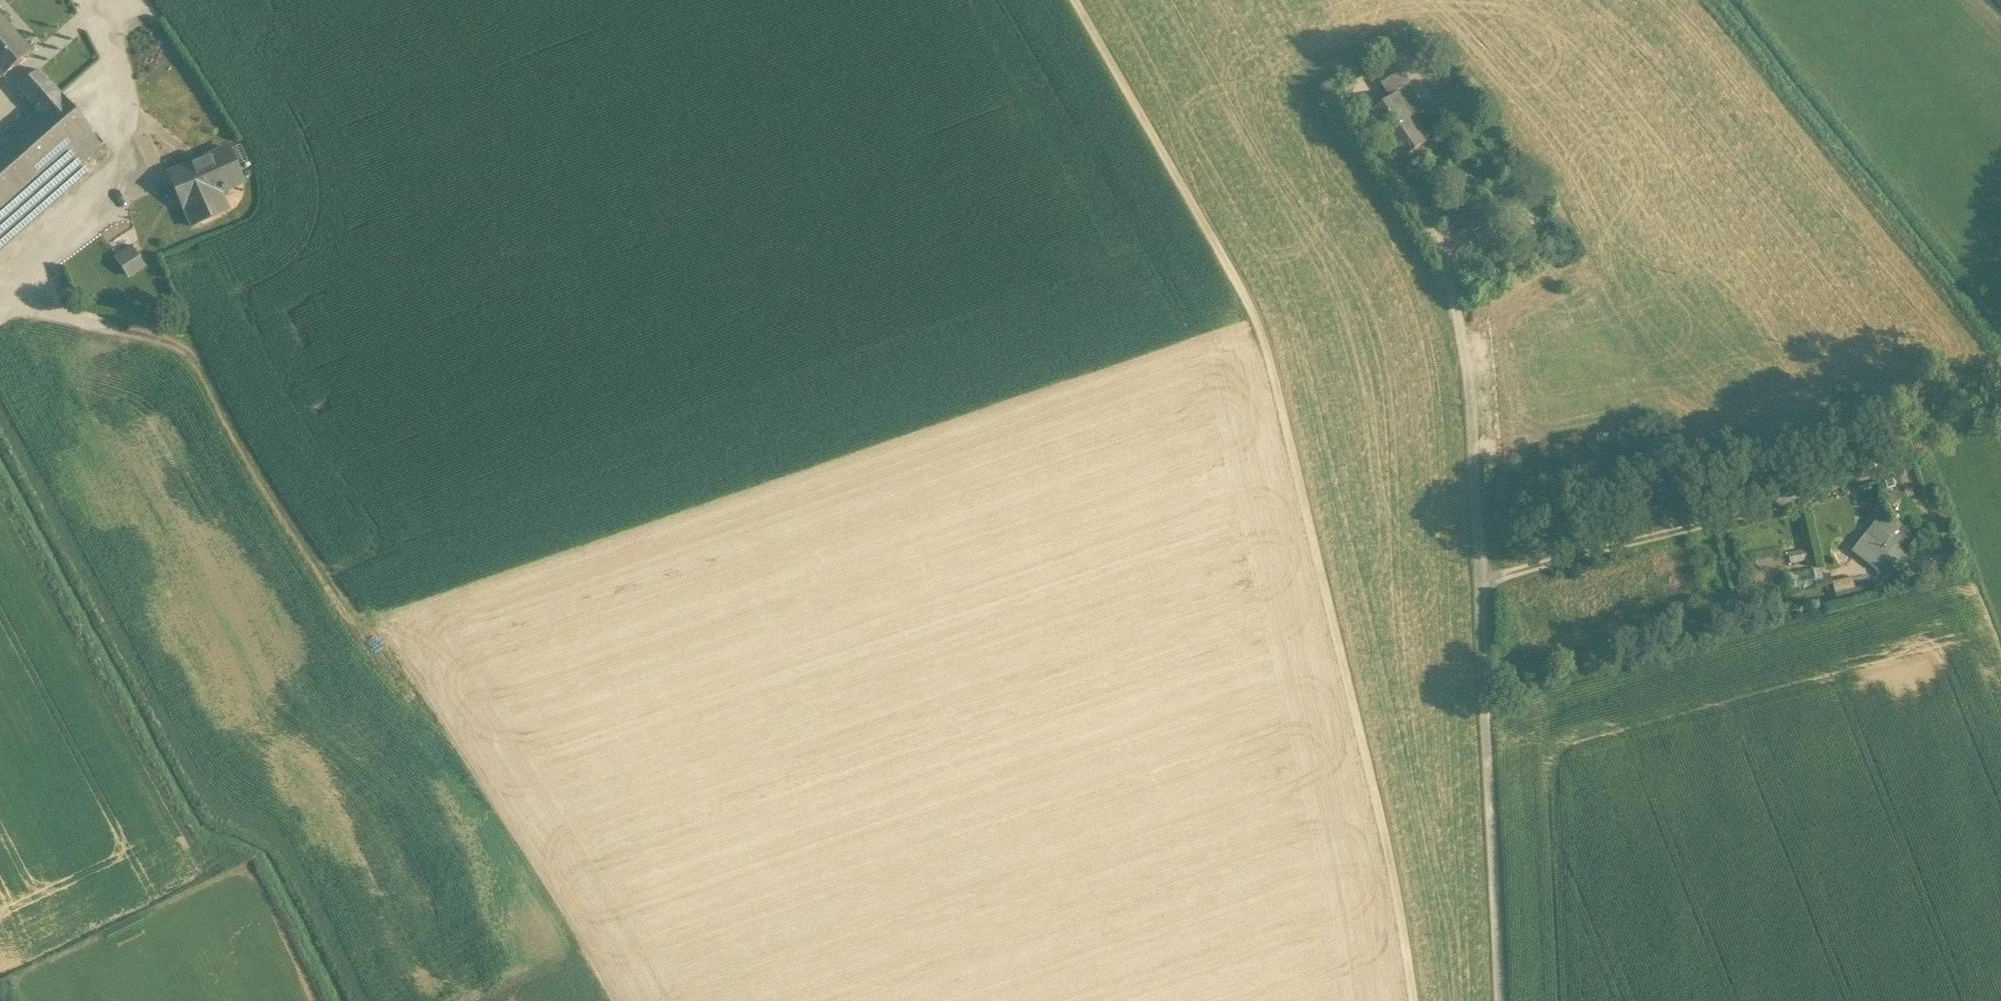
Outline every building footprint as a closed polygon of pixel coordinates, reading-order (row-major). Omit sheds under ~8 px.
[(0,18),(0,75),(2,78),(3,79),(31,54),(0,18)] [(1440,58),(1402,72),(1410,84),(1426,109),(1435,122),(1469,100),(1440,58)] [(39,70),(18,89),(39,112),(60,94),(39,70)] [(1381,85),(1389,98),(1410,84),(1402,72),(1381,85)] [(1389,98),(1357,118),(1372,140),(1378,136),(1395,162),(1431,138),(1416,115),(1426,109),(1410,84),(1389,98)] [(0,147),(0,213),(0,214),(69,153),(93,132),(60,94),(39,112),(0,147)] [(93,132),(69,153),(80,165),(104,144),(93,132)] [(104,144),(80,165),(88,174),(90,177),(114,155),(104,144)] [(228,148),(170,174),(193,228),(224,214),(215,195),(243,183),(228,148)] [(0,214),(0,251),(88,174),(80,165),(69,153),(0,214)] [(110,236),(121,254),(131,248),(134,246),(123,228),(110,236)] [(121,254),(118,256),(129,275),(142,267),(131,248),(121,254)] [(1887,515),(1859,550),(1893,575),(1919,539),(1887,515)] [(1811,546),(1791,552),(1795,563),(1815,557),(1811,546)] [(1878,575),(1837,587),(1841,601),(1882,589),(1878,575)]
